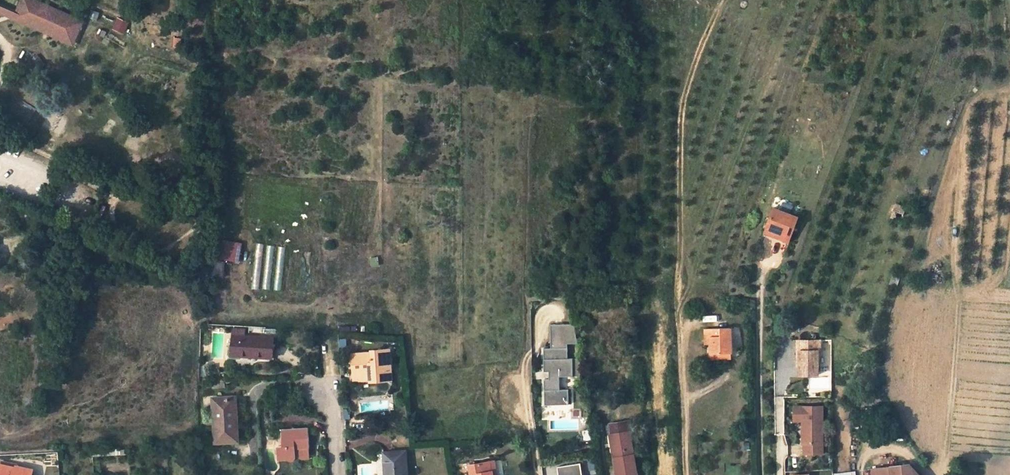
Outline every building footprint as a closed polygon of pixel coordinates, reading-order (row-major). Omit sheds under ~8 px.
[(73,43),(75,40),(16,14),(22,0),(0,0),(0,11),(73,43)] [(37,0),(22,0),(16,14),(75,40),(83,20),(37,0)] [(531,65),(520,65),(520,76),(532,76),(531,65)] [(896,205),(891,217),(901,220),(906,208),(896,205)] [(798,216),(774,207),(767,226),(787,234),(791,224),(795,226),(798,216)] [(786,250),(795,226),(791,224),(787,234),(767,226),(762,241),(786,250)] [(238,263),(242,242),(218,238),(211,276),(223,278),(226,261),(238,263)] [(900,277),(892,275),(889,284),(897,287),(900,277)] [(582,375),(580,358),(568,358),(568,343),(577,343),(575,324),(550,324),(551,348),(544,348),(544,371),(549,371),(549,379),(544,379),(545,405),(569,404),(568,389),(561,389),(560,376),(582,375)] [(730,328),(705,329),(706,340),(711,340),(711,344),(711,354),(731,353),(730,328)] [(274,338),(232,336),(231,352),(251,353),(250,356),(272,358),(274,338)] [(819,376),(818,352),(820,352),(820,341),(797,342),(797,360),(800,360),(800,376),(819,376)] [(391,379),(389,350),(371,351),(371,354),(352,355),(353,371),(369,369),(370,381),(391,379)] [(235,397),(212,398),(214,421),(215,421),(217,443),(238,441),(236,423),(234,423),(234,410),(236,409),(235,397)] [(823,406),(795,406),(795,418),(803,418),(803,420),(805,420),(805,424),(803,424),(803,443),(805,443),(805,453),(823,453),(823,443),(823,406)] [(630,432),(628,422),(611,426),(612,435),(610,435),(611,445),(613,445),(615,458),(614,458),(617,474),(637,474),(630,432)] [(307,428),(282,430),(283,447),(278,447),(278,460),(288,459),(288,460),(289,461),(290,461),(291,461),(292,461),(293,461),(294,460),(294,459),(295,459),(296,458),(295,455),(295,449),(308,448),(307,428)] [(591,429),(583,431),(585,442),(593,440),(591,429)] [(384,453),(385,474),(407,474),(405,451),(384,453)] [(471,474),(492,474),(490,461),(475,464),(470,465),(471,474)] [(580,463),(557,466),(559,474),(582,474),(580,463)] [(35,470),(17,466),(17,467),(2,464),(0,464),(0,474),(33,474),(35,470)] [(909,464),(872,469),(873,474),(919,474),(909,464)]
